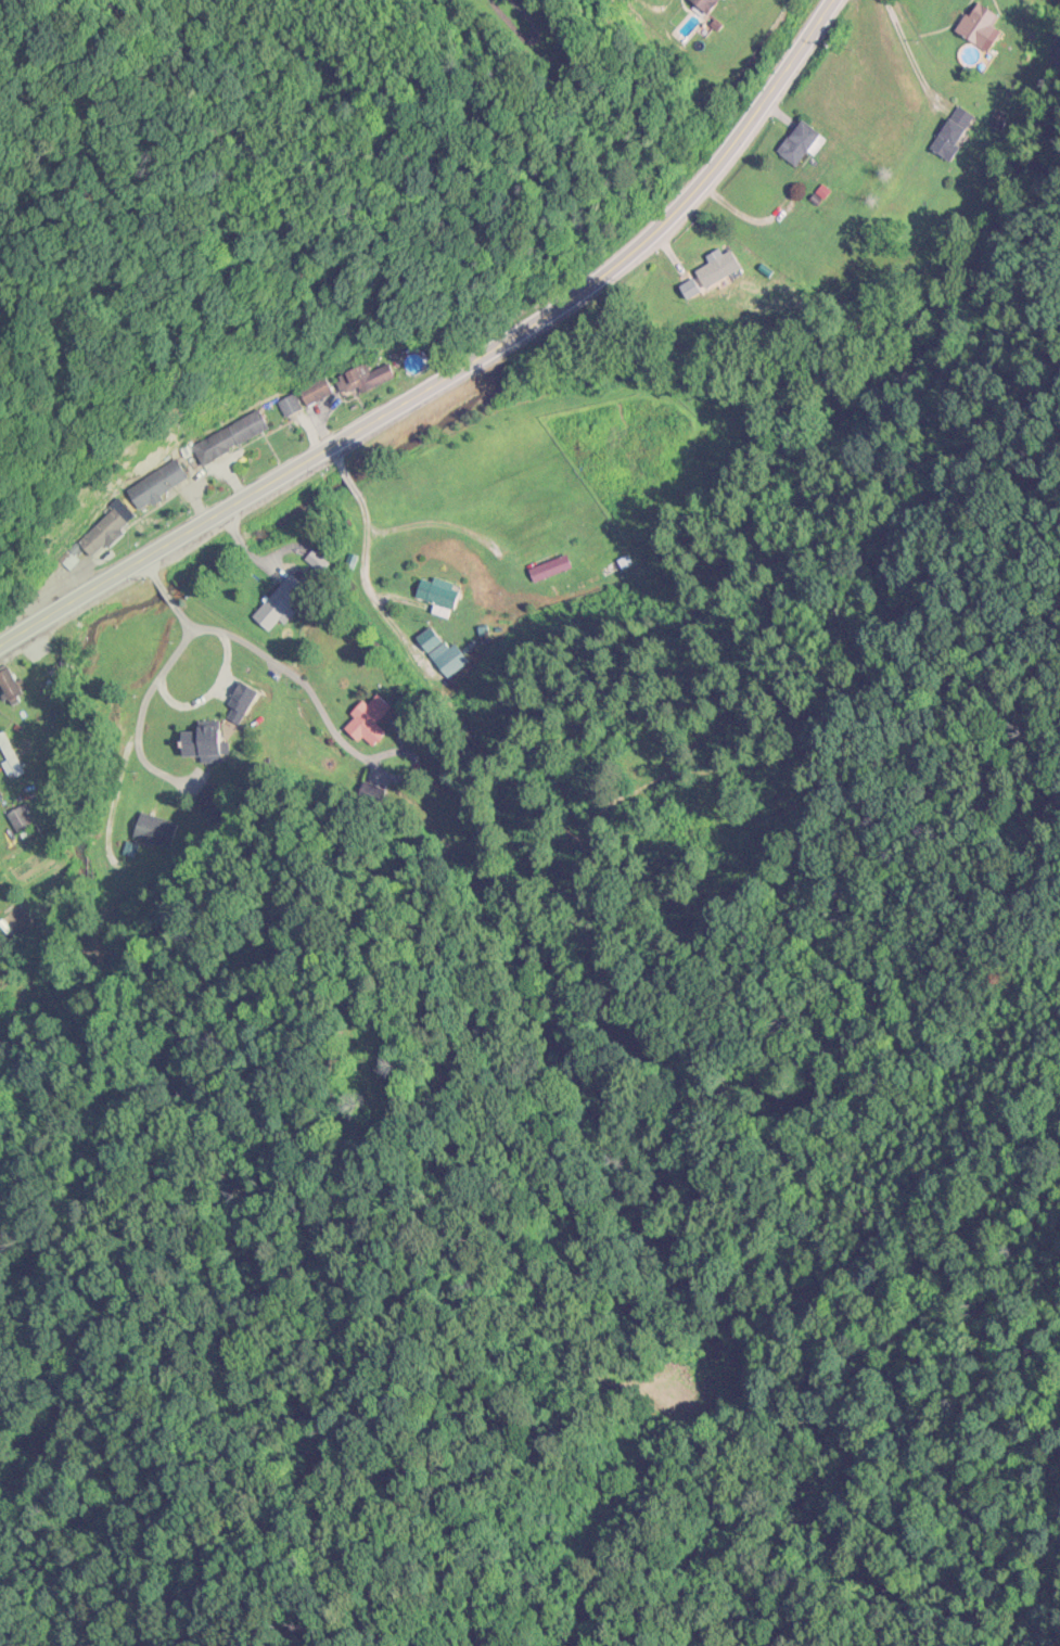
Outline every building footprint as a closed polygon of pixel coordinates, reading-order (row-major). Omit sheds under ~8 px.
[(955,163),(978,118),(957,106),(933,151),(955,163)] [(802,169),(825,134),(805,121),(782,155),(802,169)] [(357,372),(336,380),(345,402),(373,390),(372,386),(395,377),(391,369),(361,381),(357,372)] [(337,396),(329,379),(270,406),(278,423),(337,396)] [(212,437),(221,457),(274,432),(265,413),(212,437)] [(310,588),(291,574),(256,619),(275,634),(310,588)] [(12,781),(27,774),(5,732),(0,735),(0,745),(9,762),(3,764),(12,781)] [(19,835),(35,827),(25,807),(9,815),(19,835)] [(13,919),(22,931),(27,926),(18,915),(13,919)]
